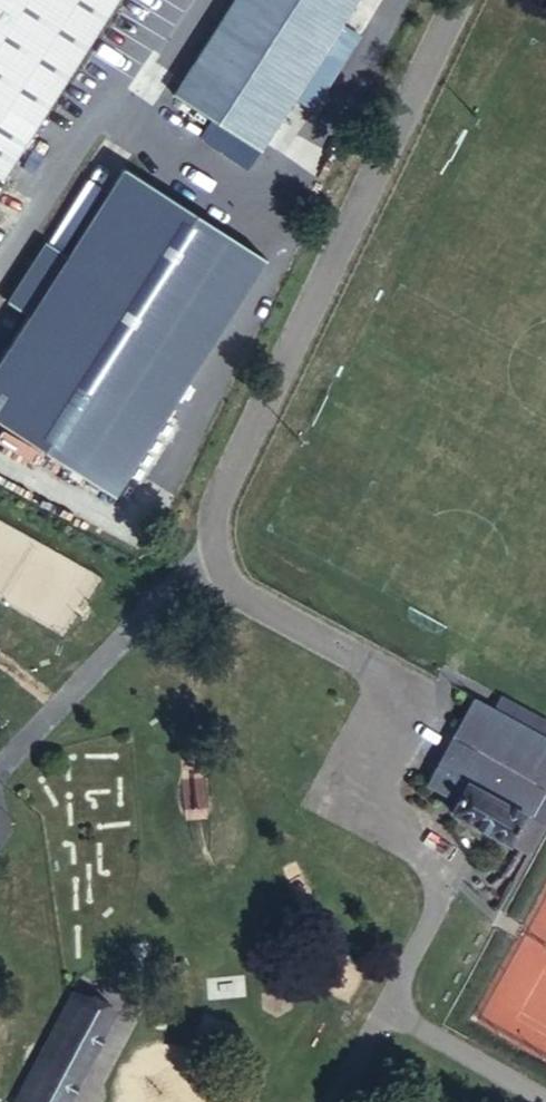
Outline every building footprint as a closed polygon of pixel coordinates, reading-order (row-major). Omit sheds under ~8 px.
[(110,0),(0,0),(0,173),(110,0)] [(170,86),(255,140),(290,86),(308,98),(353,29),(333,16),(344,0),(225,0),(170,86)] [(121,161),(65,250),(46,238),(8,297),(28,310),(0,354),(0,415),(114,487),(263,250),(121,161)] [(545,721),(494,695),(487,708),(539,735),(545,721)] [(422,785),(452,802),(446,812),(504,844),(506,841),(527,852),(545,815),(545,797),(537,793),(545,776),(545,738),(539,735),(487,708),(467,697),(435,758),(422,785)] [(37,1045),(81,1067),(109,1014),(64,991),(37,1045)] [(8,1101),(62,1101),(81,1067),(37,1045),(24,1071),(8,1101)]
